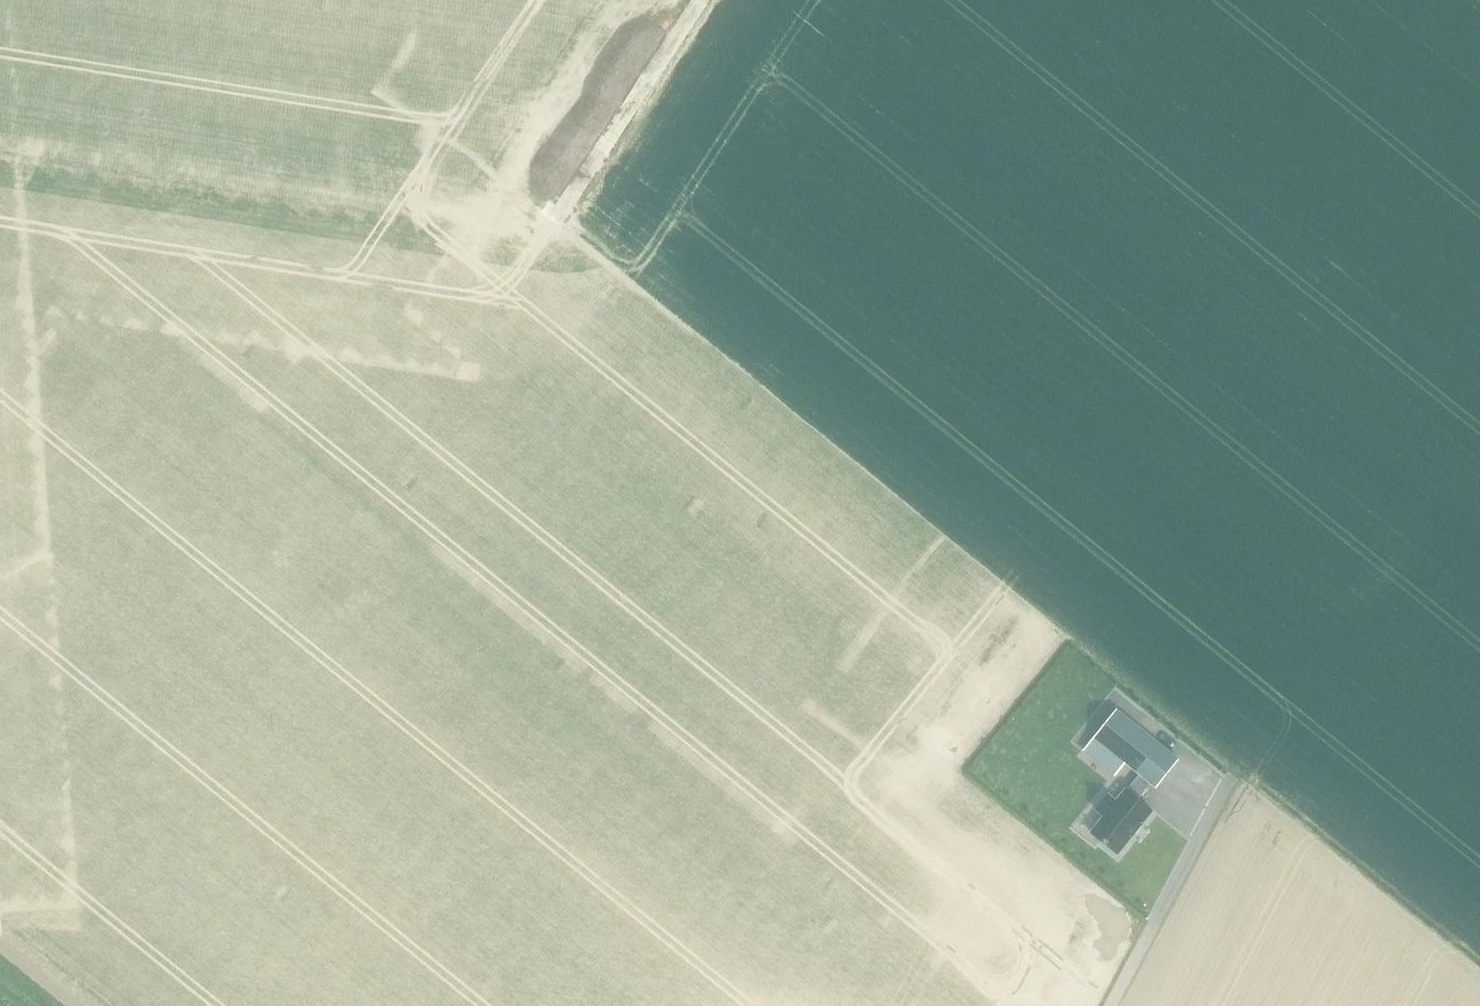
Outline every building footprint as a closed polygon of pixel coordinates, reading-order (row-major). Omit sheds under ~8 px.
[(1156,787),(1179,759),(1116,708),(1093,737),(1139,774),(1127,789),(1125,788),(1116,800),(1108,794),(1096,809),(1104,815),(1094,827),(1103,835),(1100,839),(1117,853),(1131,835),(1132,836),(1142,823),(1141,823),(1152,810),(1138,798),(1150,783),(1156,787)]
